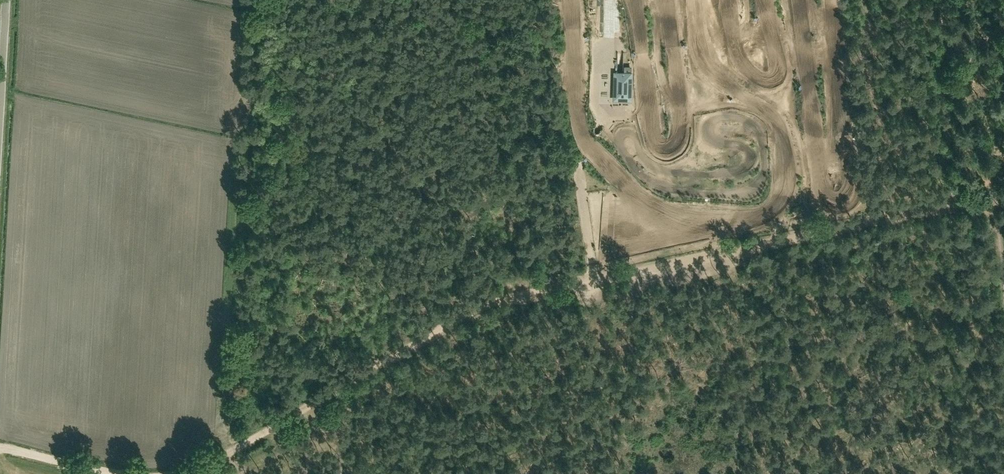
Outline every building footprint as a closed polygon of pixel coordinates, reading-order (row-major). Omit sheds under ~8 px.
[(615,98),(630,99),(630,74),(616,74),(615,98)]
